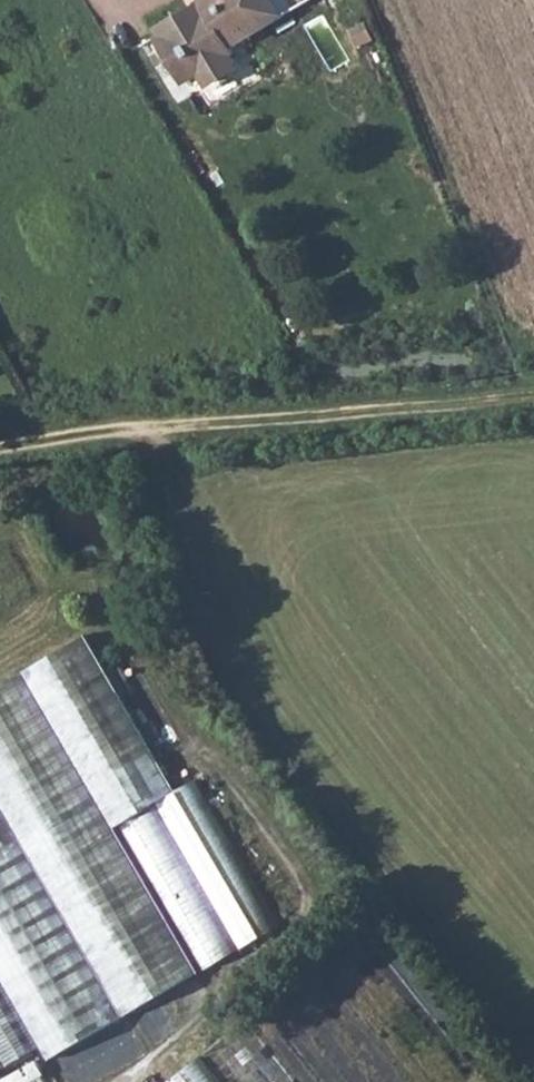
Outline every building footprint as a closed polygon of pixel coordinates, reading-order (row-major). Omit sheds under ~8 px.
[(161,43),(157,46),(177,78),(188,83),(197,78),(202,87),(212,90),(229,80),(233,69),(229,64),(232,61),(229,56),(276,27),(262,3),(268,0),(207,0),(198,5),(205,19),(192,26),(187,18),(156,36),(161,43)] [(43,1045),(51,1057),(200,970),(119,828),(179,794),(120,688),(88,633),(0,681),(0,1069),(43,1045)] [(166,1081),(220,1081),(198,1055),(166,1081)]
